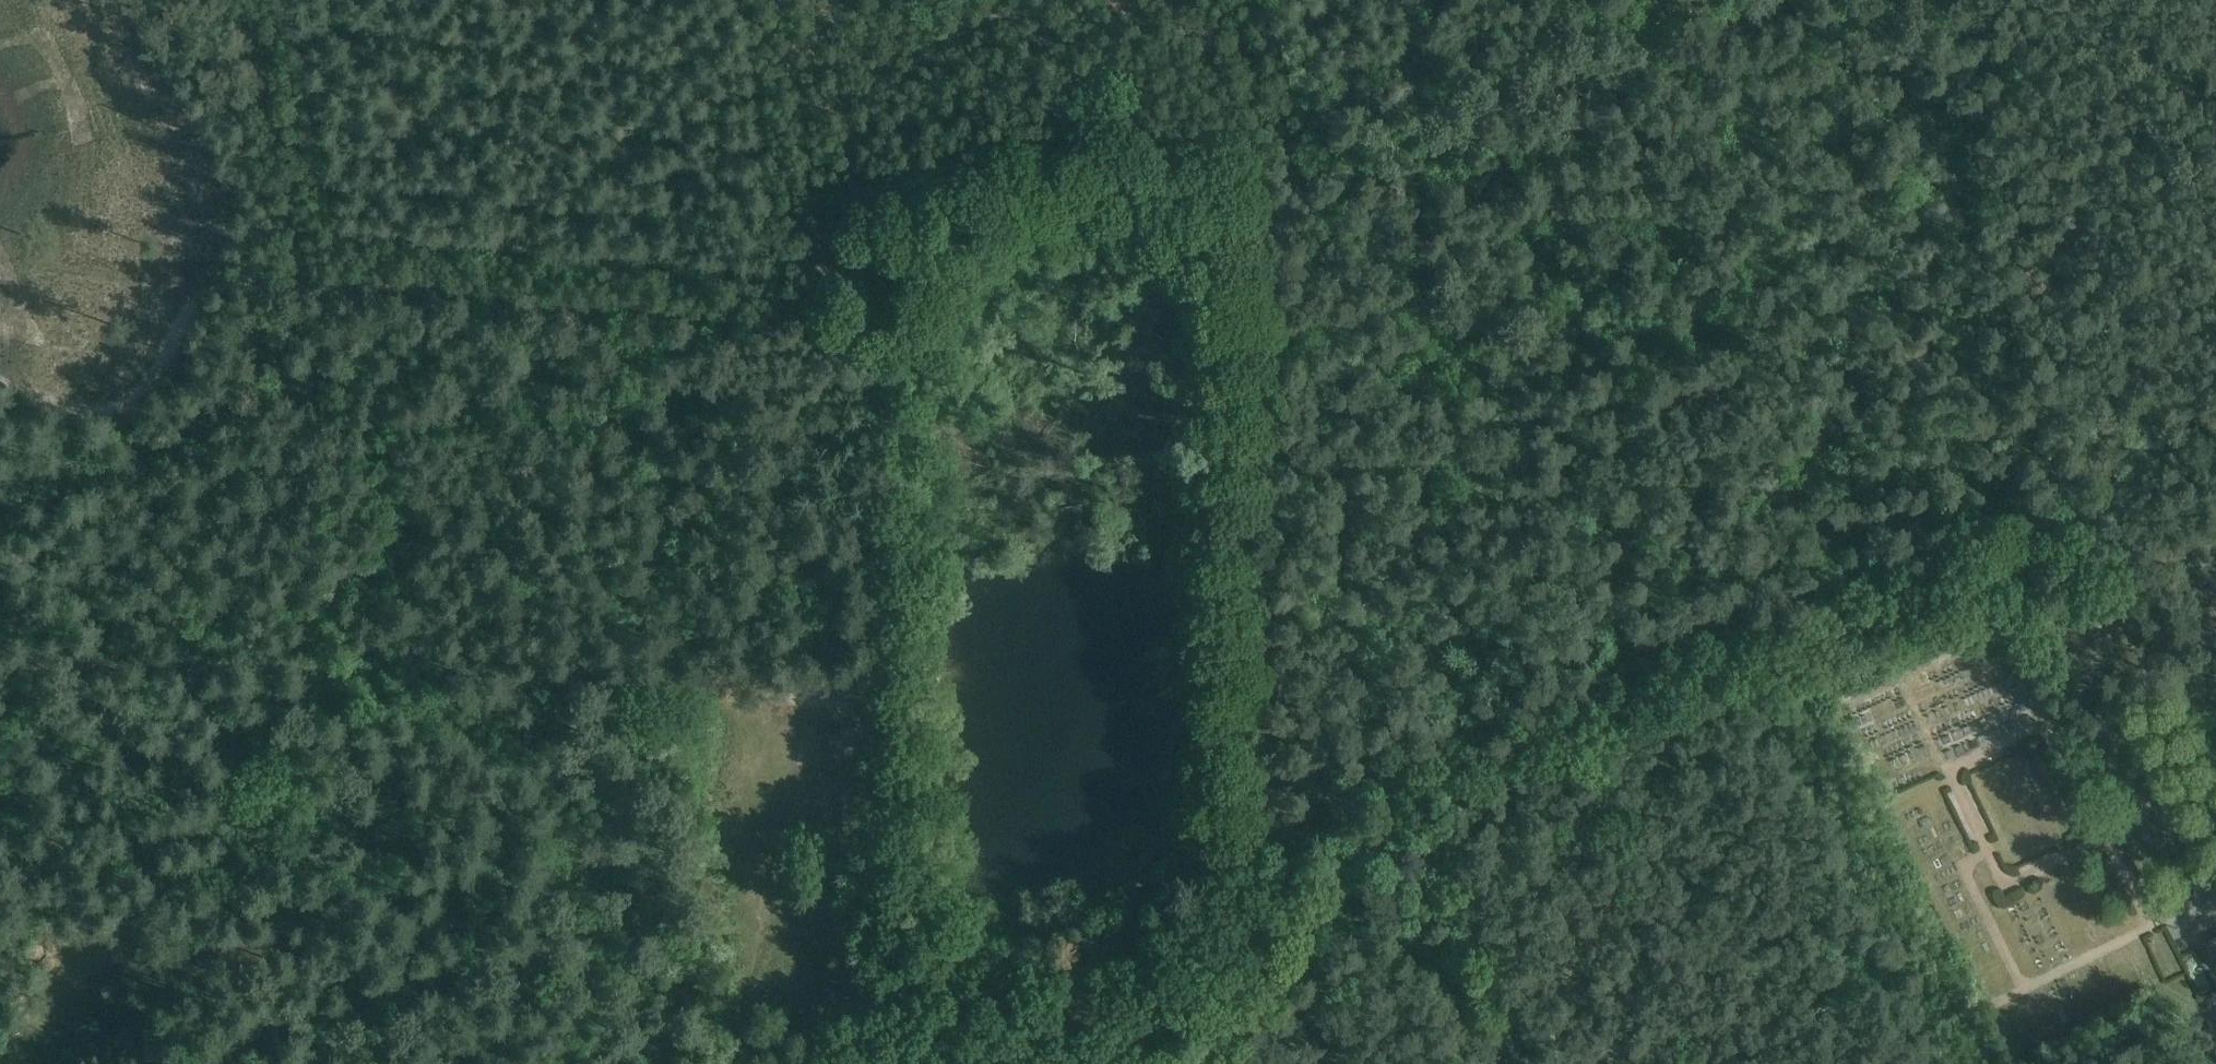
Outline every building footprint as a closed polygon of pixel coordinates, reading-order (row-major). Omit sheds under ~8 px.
[(2215,962),(2215,937),(2206,942),(2215,962)] [(145,1038),(144,1061),(165,1062),(166,1039),(145,1038)]
